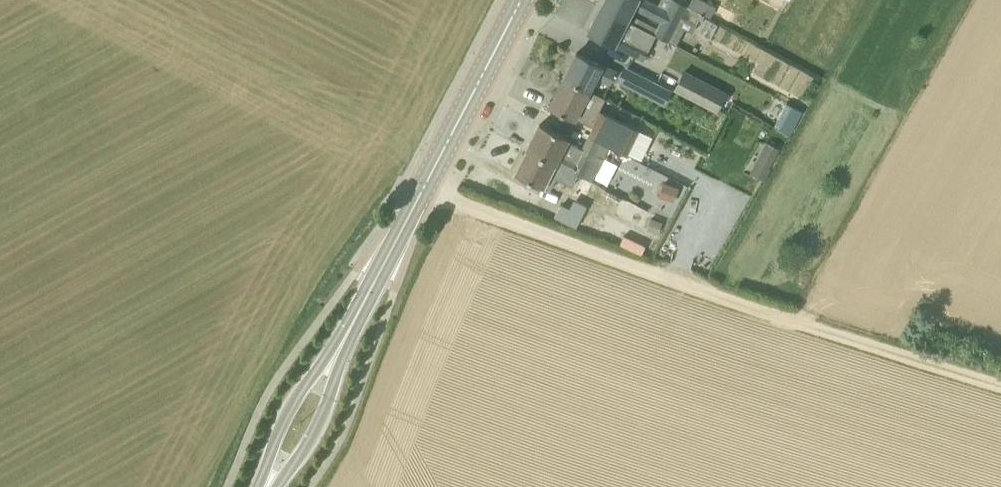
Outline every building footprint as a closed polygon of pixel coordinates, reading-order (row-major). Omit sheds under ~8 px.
[(600,7),(642,29),(676,46),(685,29),(678,26),(681,19),(696,26),(699,20),(702,22),(705,16),(688,7),(674,0),(672,0),(667,11),(645,0),(604,0),(600,7)] [(705,16),(710,18),(715,7),(701,0),(692,0),(688,7),(705,16)] [(642,29),(600,7),(588,32),(615,46),(615,45),(644,60),(649,49),(635,42),(642,29)] [(803,91),(813,73),(719,23),(709,41),(803,91)] [(564,78),(589,91),(597,76),(611,83),(616,73),(602,66),(577,52),(564,78)] [(727,92),(683,70),(673,90),(716,112),(727,92)] [(604,98),(589,91),(564,78),(549,107),(575,120),(575,118),(594,128),(589,137),(608,146),(611,148),(627,156),(640,132),(598,111),(604,98)] [(649,80),(643,92),(661,101),(667,90),(649,80)] [(787,103),(775,126),(790,134),(803,112),(787,103)] [(608,146),(589,137),(583,149),(567,141),(568,138),(540,124),(528,149),(576,174),(590,181),(608,146)] [(760,163),(770,168),(780,149),(767,142),(762,151),(766,153),(760,163)] [(555,178),(571,185),(576,174),(528,149),(515,173),(548,190),(555,178)] [(679,188),(663,183),(658,197),(674,203),(679,188)] [(582,216),(560,205),(554,217),(576,228),(582,216)] [(663,222),(651,218),(647,230),(659,234),(663,222)]
